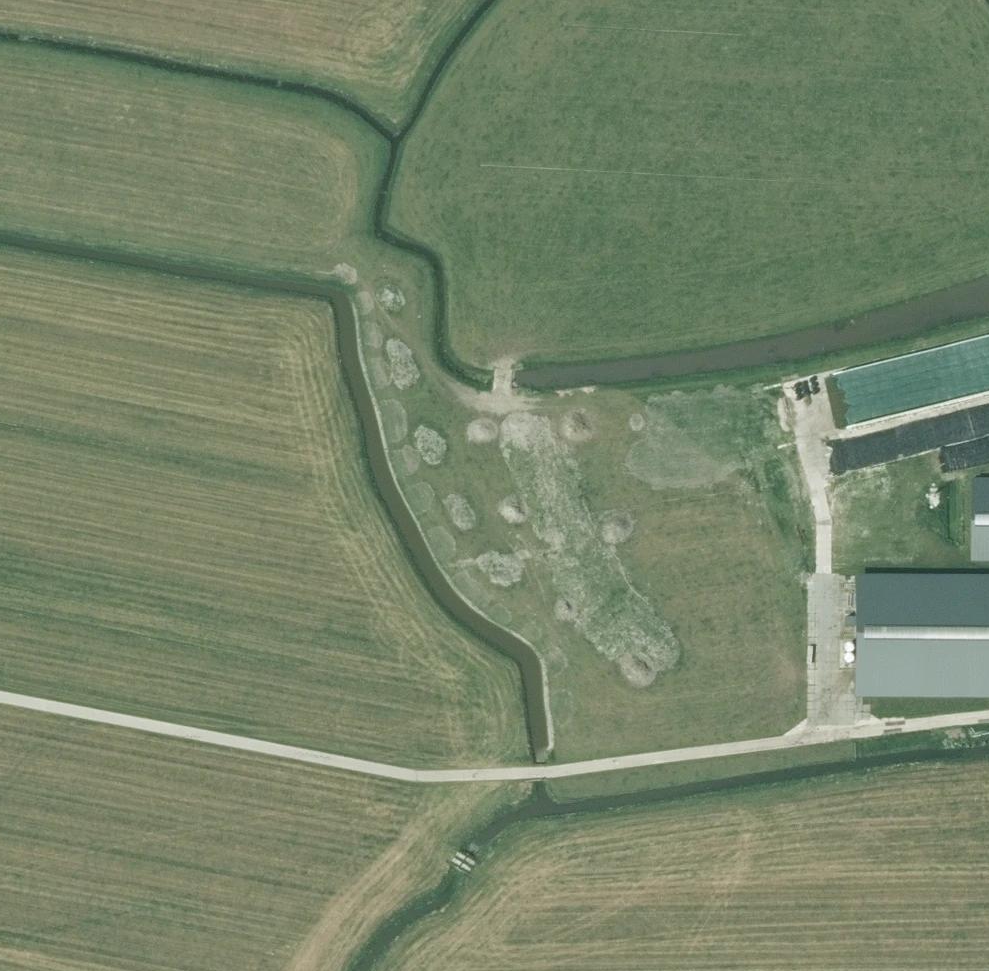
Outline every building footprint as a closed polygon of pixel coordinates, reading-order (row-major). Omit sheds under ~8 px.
[(988,563),(988,481),(975,481),(975,563),(988,563)] [(858,581),(858,694),(988,695),(988,581),(858,581)]
